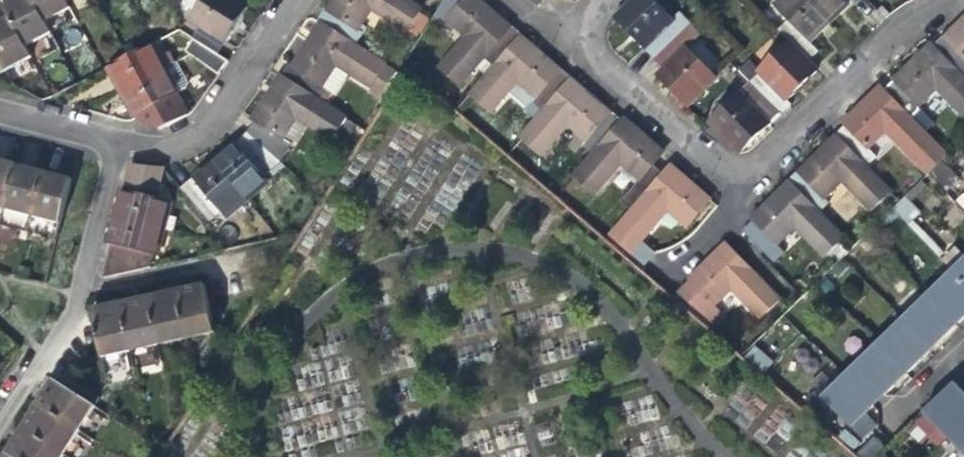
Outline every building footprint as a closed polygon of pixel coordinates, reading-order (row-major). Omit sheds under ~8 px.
[(31,1),(47,31),(72,17),(62,0),(31,0),(31,1)] [(72,17),(93,6),(90,0),(62,0),(72,17)] [(188,38),(193,41),(199,44),(214,52),(223,38),(225,40),(235,24),(246,6),(237,0),(182,0),(181,1),(195,9),(190,17),(198,23),(188,38)] [(399,0),(334,0),(317,27),(353,49),(360,36),(355,33),(369,12),(404,33),(417,12),(399,0)] [(493,72),(520,41),(509,31),(510,29),(504,23),(478,0),(446,0),(434,19),(444,27),(420,53),(440,70),(468,39),(487,55),(481,61),(493,72)] [(538,8),(544,0),(525,0),(538,8)] [(656,57),(685,29),(674,18),(672,20),(652,0),(636,0),(615,20),(637,44),(641,50),(646,46),(656,57)] [(787,43),(805,61),(815,51),(807,42),(817,33),(827,23),(805,0),(785,0),(775,9),(788,23),(777,33),(787,43)] [(827,23),(846,6),(844,4),(849,0),(805,0),(827,23)] [(5,15),(10,25),(26,55),(53,41),(47,31),(31,1),(17,9),(5,15)] [(962,26),(944,43),(942,40),(931,50),(934,53),(963,84),(963,24),(962,26)] [(7,79),(32,66),(26,55),(10,25),(0,31),(0,66),(7,79)] [(382,67),(353,49),(317,27),(305,46),(291,69),(286,66),(278,79),(318,104),(326,91),(320,87),(333,67),(369,88),(382,67)] [(694,38),(685,29),(656,57),(665,67),(656,77),(665,87),(683,106),(714,76),(686,47),(694,38)] [(532,104),(543,113),(569,83),(570,82),(571,81),(550,63),(522,39),(520,41),(493,72),(470,98),(489,114),(517,83),(535,100),(532,104)] [(193,41),(185,56),(191,59),(199,44),(193,41)] [(739,72),(750,84),(779,113),(781,116),(791,107),(786,102),(804,85),(816,73),(805,61),(787,43),(756,72),(749,64),(739,72)] [(199,44),(191,59),(217,76),(228,60),(214,52),(199,44)] [(934,53),(931,50),(929,48),(908,70),(891,85),(893,88),(883,98),(912,127),(922,119),(917,113),(936,95),(963,123),(963,122),(963,84),(934,53)] [(117,85),(123,96),(162,75),(149,50),(110,71),(117,85)] [(186,120),(162,75),(123,96),(135,118),(146,130),(166,131),(186,120)] [(344,120),(318,104),(278,79),(264,102),(244,133),(247,137),(278,164),(289,146),(281,141),(295,119),(330,141),(344,120)] [(584,143),(595,153),(622,121),(612,111),(609,115),(588,97),(570,82),(569,83),(543,113),(520,140),(538,157),(567,125),(586,142),(584,143)] [(771,125),(781,116),(779,113),(750,84),(720,112),(750,144),(770,124),(771,125)] [(934,149),(912,127),(883,98),(880,94),(862,112),(843,130),(846,133),(836,143),(837,144),(865,173),(875,163),(868,157),(886,139),(915,169),(934,149)] [(622,163),(639,179),(621,201),(632,211),(663,177),(652,165),(662,153),(643,137),(624,120),(622,121),(595,153),(574,178),(592,195),(622,163)] [(268,173),(278,164),(247,137),(238,145),(220,160),(250,195),(271,177),(268,173)] [(891,200),(865,173),(837,144),(819,161),(800,180),(801,182),(792,191),(820,220),(830,211),(825,206),(843,189),(872,218),(891,200)] [(228,214),(250,195),(220,160),(205,174),(187,189),(212,221),(225,210),(228,214)] [(2,226),(16,168),(6,165),(0,164),(0,232),(2,226)] [(30,233),(34,219),(45,175),(33,172),(16,168),(2,226),(30,233)] [(687,184),(670,168),(663,177),(632,211),(610,235),(641,263),(652,252),(641,241),(674,206),(691,221),(708,203),(687,184)] [(166,214),(169,201),(158,198),(164,170),(150,171),(139,170),(131,169),(124,197),(120,216),(163,227),(174,230),(177,217),(166,214)] [(57,178),(45,175),(34,219),(40,220),(36,237),(56,242),(72,182),(57,178)] [(844,245),(820,220),(792,191),(791,189),(772,207),(755,224),(757,227),(746,238),(775,268),(786,258),(780,251),(797,235),(825,263),(844,245)] [(908,223),(919,211),(903,196),(892,209),(908,223)] [(156,255),(163,227),(120,216),(114,237),(106,272),(135,267),(139,250),(156,255)] [(690,286),(678,297),(710,324),(719,315),(709,305),(727,288),(758,320),(776,303),(722,247),(710,258),(686,281),(690,286)] [(818,400),(844,427),(857,415),(860,418),(870,408),(865,402),(876,392),(881,397),(890,388),(887,385),(890,382),(899,374),(902,377),(919,360),(944,335),(963,315),(963,256),(818,400)] [(191,290),(175,293),(185,343),(213,336),(202,287),(191,290)] [(162,296),(148,299),(159,349),(185,343),(175,293),(162,296)] [(134,302),(119,306),(130,356),(159,349),(148,299),(134,302)] [(101,362),(130,356),(119,306),(106,308),(90,312),(101,362)] [(753,346),(744,358),(764,371),(772,359),(753,346)] [(914,410),(960,456),(963,456),(963,399),(951,385),(945,380),(914,410)] [(47,392),(38,405),(80,433),(95,410),(86,404),(53,382),(47,392)] [(64,456),(80,433),(38,405),(31,416),(23,429),(64,456)] [(64,456),(23,429),(16,439),(8,451),(17,456),(64,456)] [(862,456),(871,456),(884,446),(873,434),(856,450),(862,456)]
